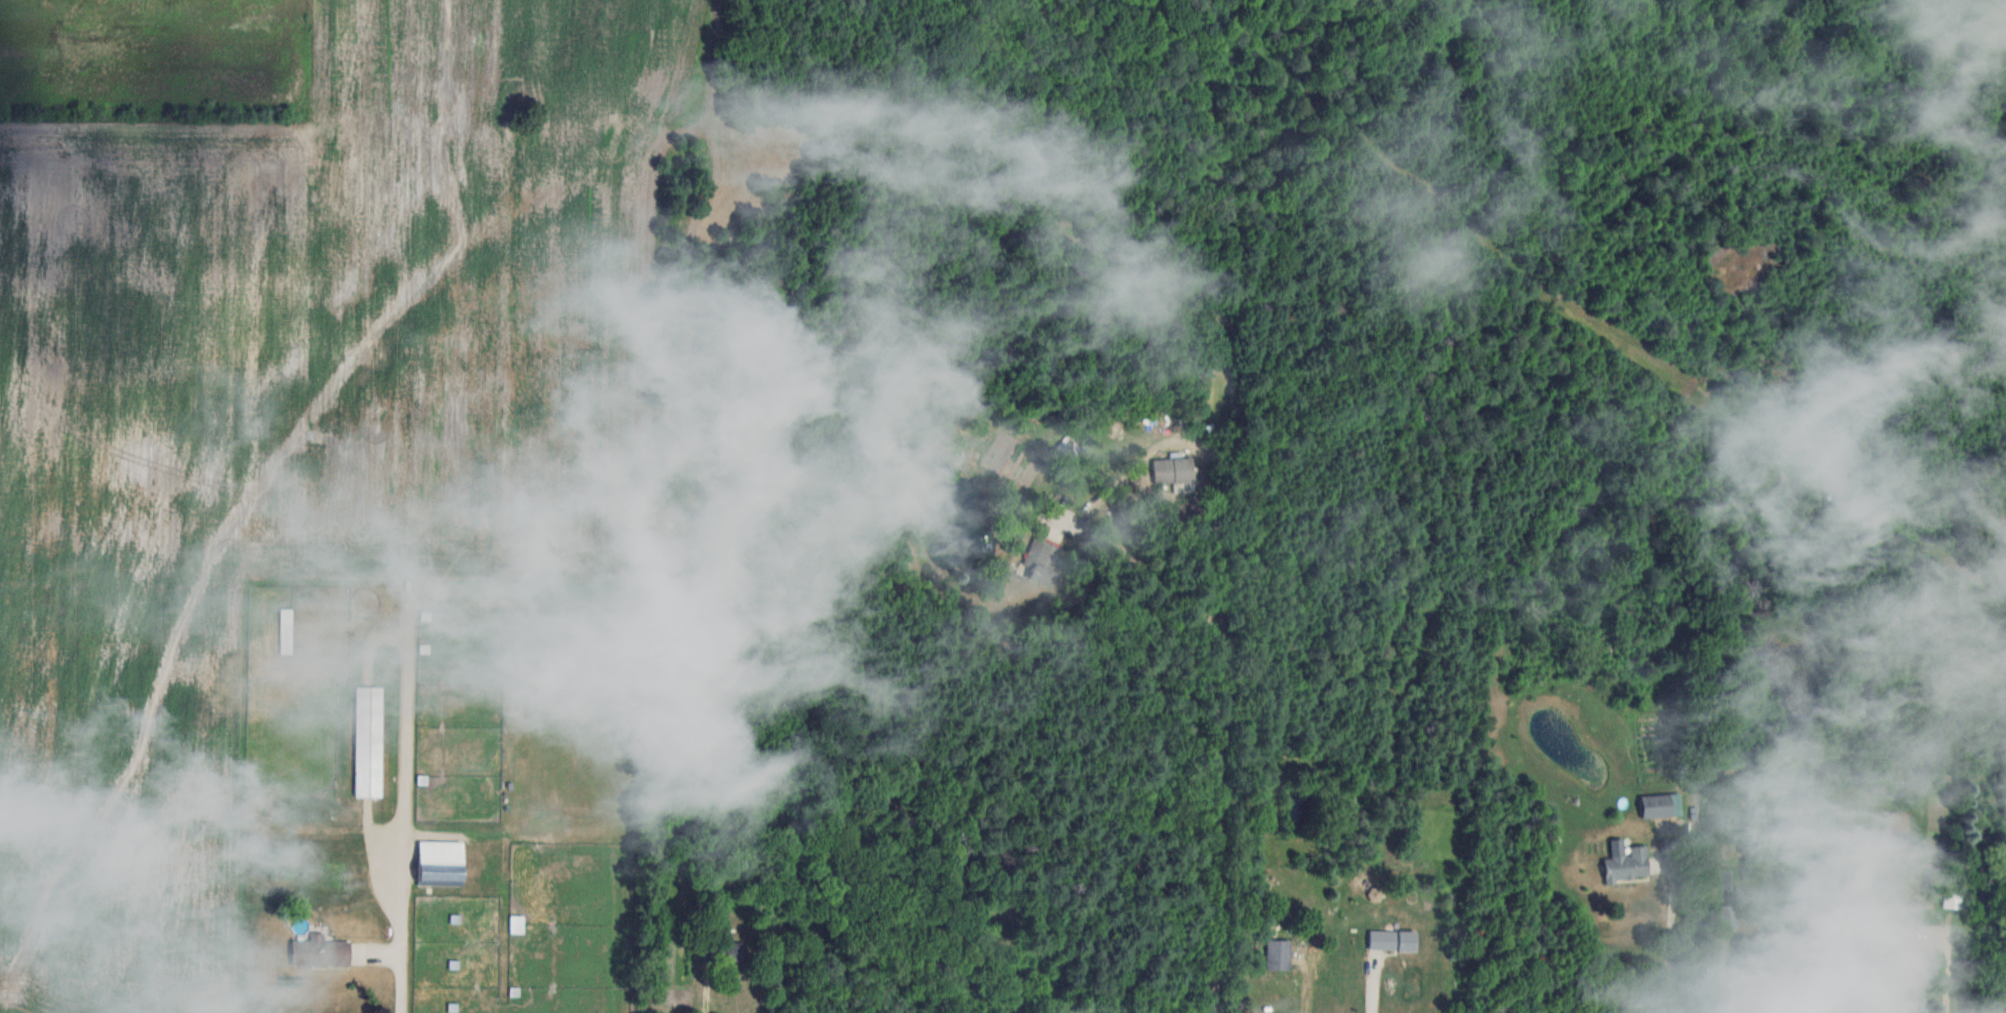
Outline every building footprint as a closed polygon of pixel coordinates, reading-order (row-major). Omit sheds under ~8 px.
[(1154,458),(1154,483),(1194,483),(1194,458),(1154,458)] [(1020,576),(1055,588),(1060,573),(1053,570),(1061,547),(1032,538),(1020,576)] [(292,607),(280,607),(280,653),(292,653),(292,607)] [(382,796),(382,685),(356,685),(356,796),(382,796)] [(1643,818),(1683,815),(1681,792),(1642,795),(1643,818)] [(1605,857),(1606,879),(1649,877),(1647,844),(1626,845),(1626,837),(1611,838),(1612,857),(1605,857)] [(464,886),(464,840),(419,840),(419,886),(464,886)] [(1963,882),(1944,882),(1944,908),(1963,908),(1963,882)] [(524,914),(511,914),(511,932),(524,932),(524,914)] [(1369,948),(1395,948),(1395,928),(1369,928),(1369,948)] [(1416,929),(1399,929),(1399,950),(1416,950),(1416,929)] [(350,940),(324,940),(324,931),(310,931),(310,940),(292,940),(292,964),(350,964),(350,940)] [(1267,967),(1290,967),(1290,938),(1267,938),(1267,967)]
